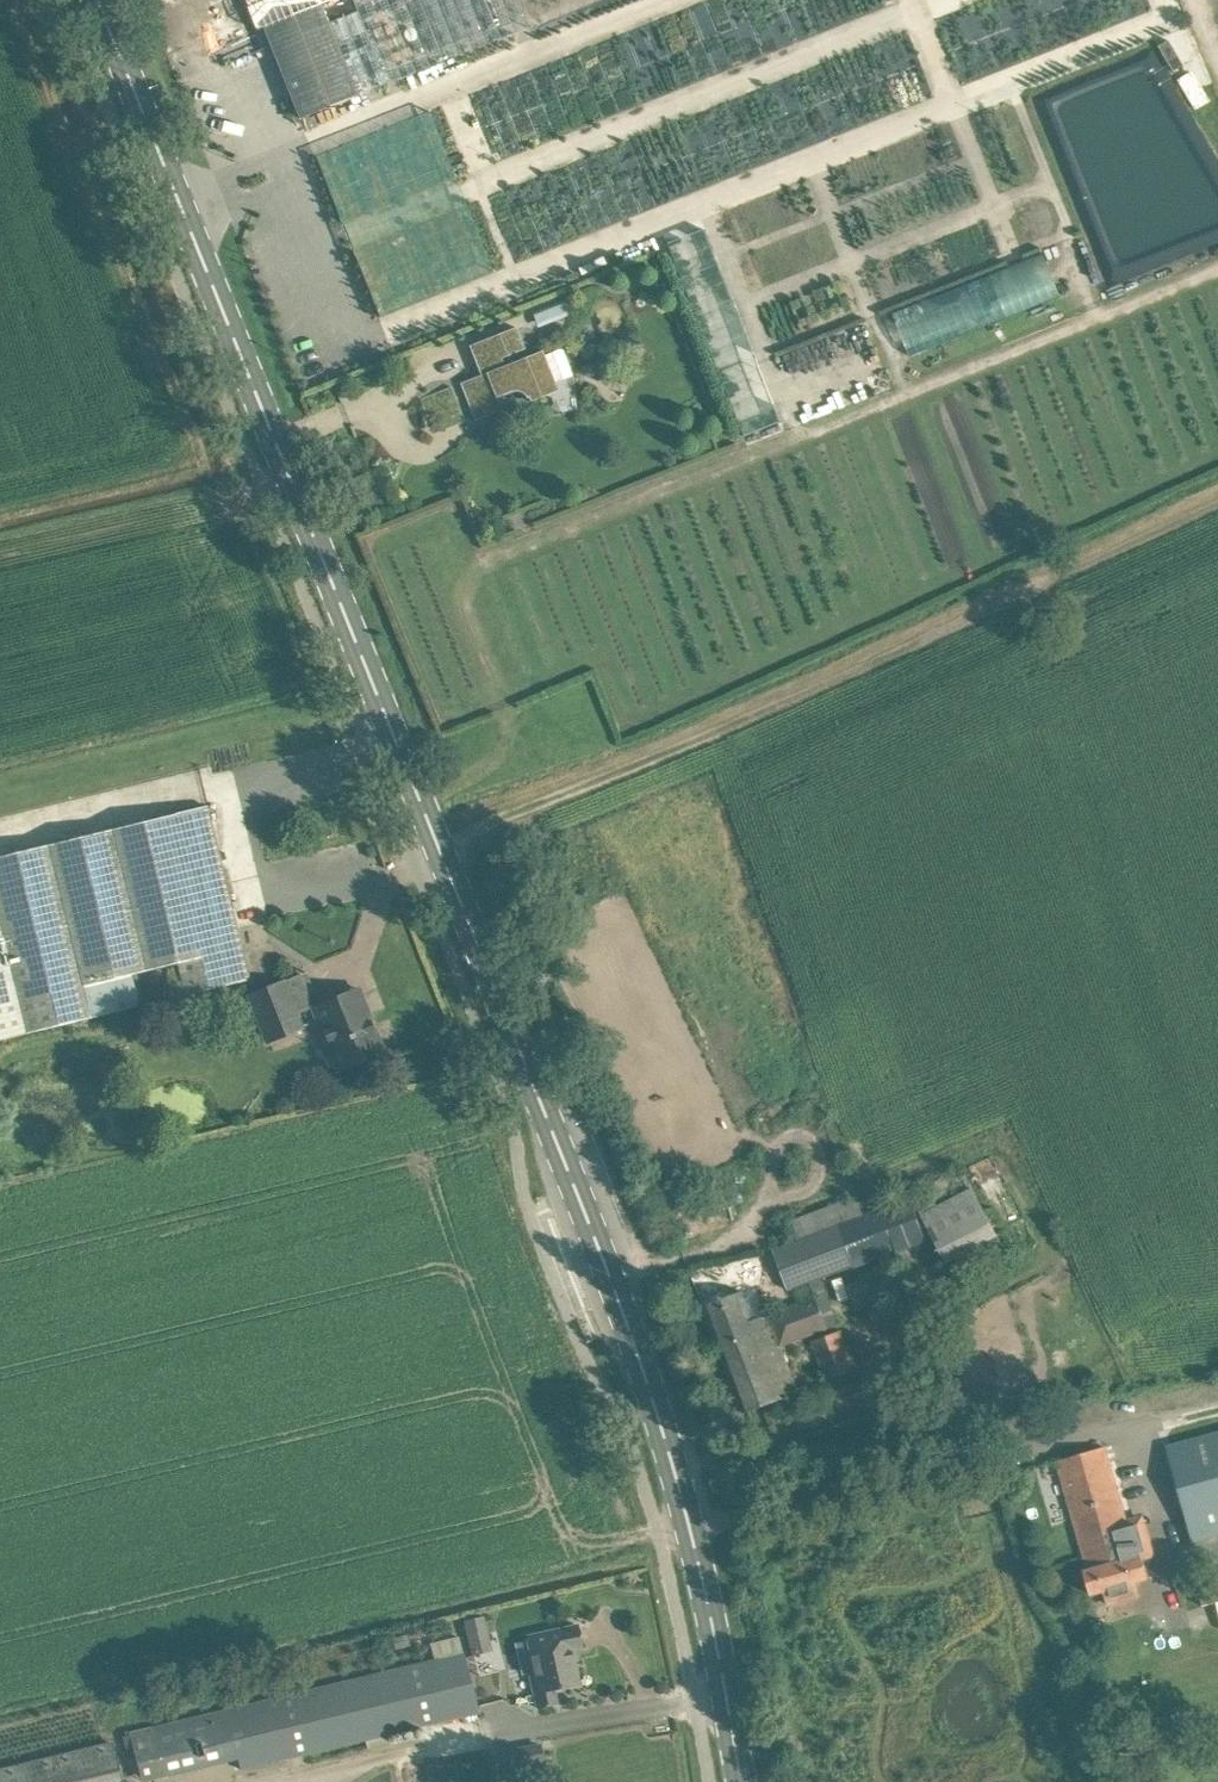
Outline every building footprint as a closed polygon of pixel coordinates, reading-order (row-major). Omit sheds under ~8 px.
[(319,3),(286,18),(263,26),(300,118),(528,27),(517,0),(318,0),(319,3)] [(774,422),(701,212),(664,224),(737,434),(774,422)] [(907,352),(1058,299),(1042,251),(890,304),(907,352)] [(566,303),(533,311),(537,323),(569,314),(566,303)] [(508,364),(505,356),(524,349),(516,327),(469,345),(480,375),(460,383),(475,420),(503,409),(498,395),(511,390),(514,390),(517,390),(521,391),(523,392),(526,395),(527,397),(529,402),(557,390),(541,351),(508,364)] [(451,386),(420,398),(434,433),(465,421),(464,419),(459,421),(453,406),(458,404),(458,403),(453,405),(447,390),(452,388),(451,386)] [(90,1017),(82,985),(175,963),(183,994),(249,979),(239,938),(234,939),(227,909),(231,908),(207,805),(0,855),(0,1039),(90,1017)] [(285,979),(246,994),(266,1044),(305,1028),(285,979)] [(311,1007),(336,1072),(386,1053),(360,987),(318,1003),(310,1006),(311,1007)] [(915,1194),(959,1281),(1009,1256),(965,1169),(915,1194)] [(791,1291),(811,1284),(822,1280),(926,1240),(909,1196),(774,1247),(791,1291)] [(858,1310),(901,1294),(892,1268),(848,1284),(858,1310)] [(811,1284),(815,1296),(827,1328),(839,1324),(822,1280),(811,1284)] [(827,1328),(815,1296),(752,1320),(740,1291),(703,1305),(744,1413),(798,1392),(781,1346),(827,1328)] [(854,1369),(846,1346),(841,1331),(812,1341),(826,1379),(854,1369)] [(1163,1435),(1193,1543),(1217,1536),(1217,1419),(1163,1435)] [(1057,1460),(1089,1569),(1084,1571),(1091,1594),(1104,1590),(1109,1606),(1138,1598),(1133,1582),(1144,1579),(1132,1540),(1144,1537),(1140,1524),(1129,1528),(1105,1446),(1057,1460)] [(493,1650),(485,1615),(464,1620),(472,1654),(493,1650)] [(536,1709),(557,1704),(554,1689),(578,1683),(570,1649),(582,1646),(578,1625),(525,1637),(533,1673),(528,1674),(536,1709)] [(403,1633),(393,1636),(396,1648),(406,1645),(403,1633)] [(387,1736),(478,1714),(459,1636),(430,1643),(434,1659),(151,1727),(130,1732),(142,1781),(143,1781),(163,1778),(238,1759),(241,1771),(365,1741),(367,1749),(389,1744),(387,1736)] [(113,1742),(0,1769),(0,1781),(122,1781),(113,1742)]
